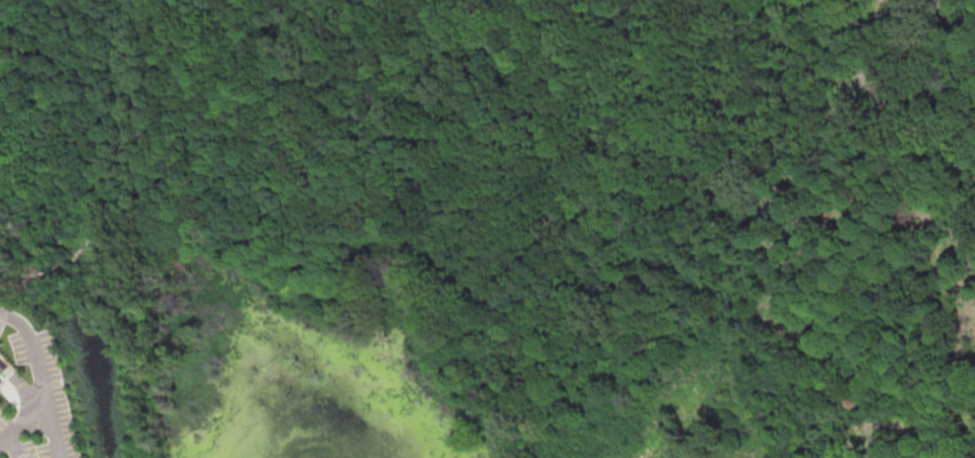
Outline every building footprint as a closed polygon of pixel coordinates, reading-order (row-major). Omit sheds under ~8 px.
[(14,391),(0,405),(0,376),(14,391)]
